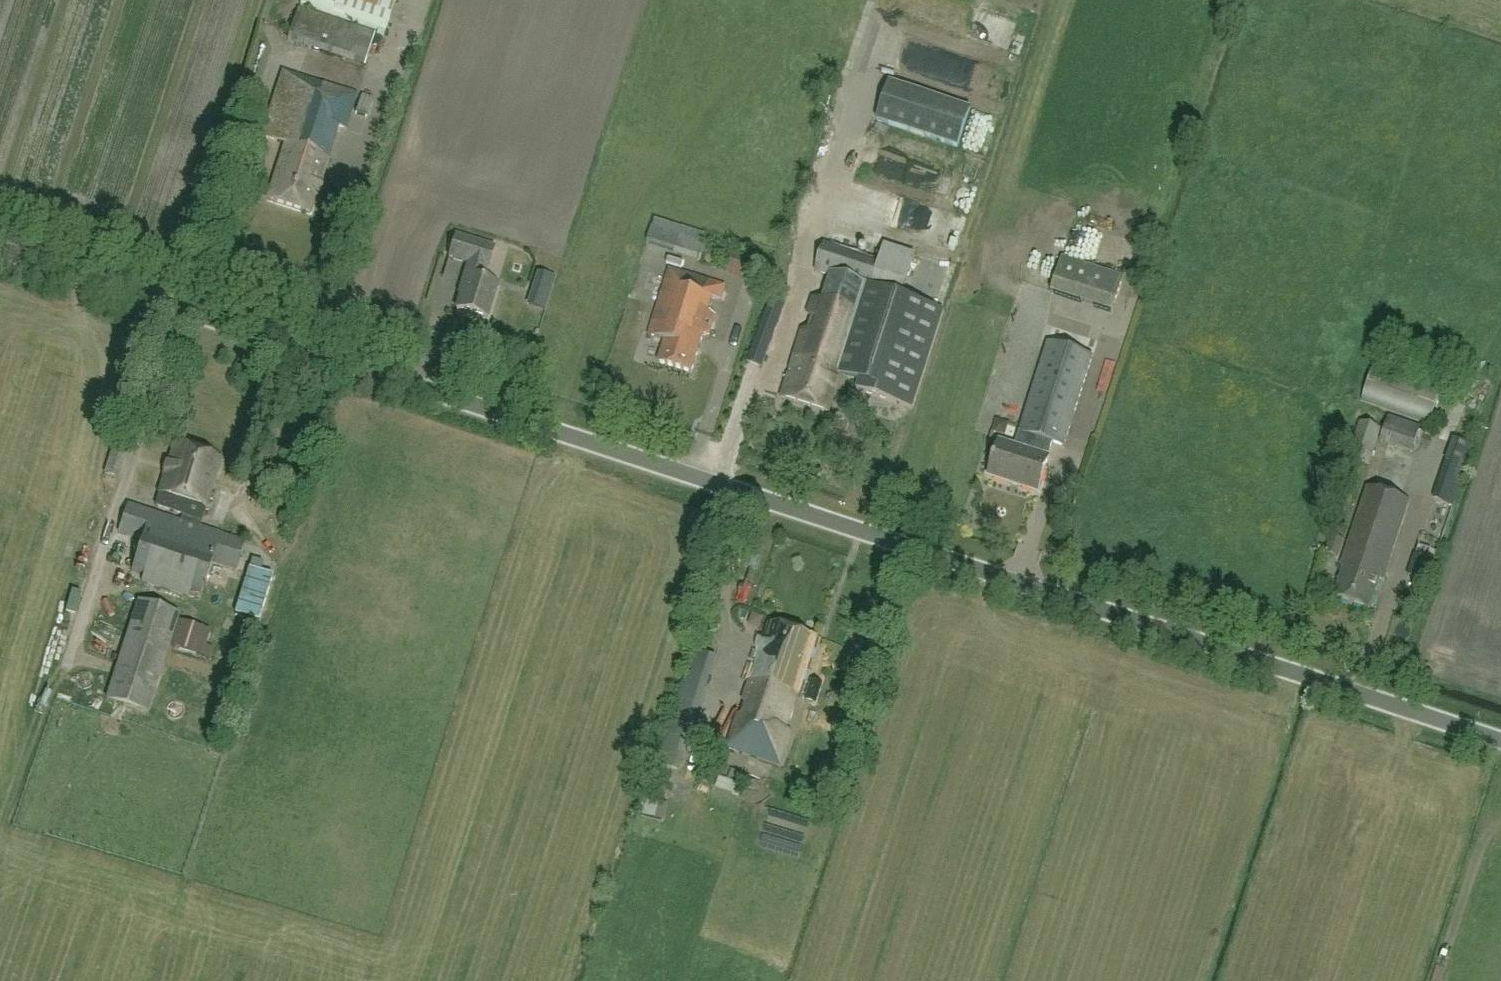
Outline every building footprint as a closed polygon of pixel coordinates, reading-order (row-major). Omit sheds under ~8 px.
[(387,23),(394,0),(301,0),(299,4),(377,31),(376,35),(383,37),(387,23)] [(327,22),(315,51),(357,67),(368,38),(327,22)] [(355,94),(281,71),(260,138),(285,146),(268,202),(310,215),(331,146),(334,147),(340,128),(344,129),(355,94)] [(972,111),(893,85),(880,123),(960,149),(972,111)] [(367,119),(372,97),(361,94),(355,116),(367,119)] [(944,174),(840,140),(835,158),(938,191),(944,174)] [(697,259),(704,236),(654,220),(646,244),(697,259)] [(493,248),(455,236),(448,258),(467,264),(460,285),(462,285),(455,311),(486,320),(496,285),(482,281),(485,270),(487,270),(493,248)] [(739,276),(744,240),(723,237),(718,273),(739,276)] [(879,262),(824,244),(816,268),(830,273),(821,302),(813,300),(781,399),(828,415),(834,395),(841,397),(847,378),(859,382),(856,390),(912,408),(943,311),(901,297),(914,257),(884,247),(879,262)] [(1111,313),(1122,278),(1062,259),(1051,293),(1111,313)] [(719,300),(724,286),(668,268),(646,335),(665,341),(658,361),(692,372),(704,335),(707,336),(714,316),(709,311),(713,300),(719,300)] [(540,274),(530,305),(546,310),(556,279),(540,274)] [(762,370),(782,306),(768,302),(747,365),(762,370)] [(1063,447),(1091,358),(1046,344),(1013,448),(998,443),(988,478),(1037,492),(1048,458),(1046,458),(1051,443),(1063,447)] [(1362,399),(1430,423),(1439,396),(1372,372),(1362,399)] [(1412,453),(1419,430),(1388,420),(1380,443),(1412,453)] [(1367,465),(1380,431),(1359,424),(1345,458),(1367,465)] [(1454,442),(1433,499),(1452,506),(1473,448),(1454,442)] [(200,529),(219,461),(173,448),(157,507),(181,514),(179,521),(127,506),(119,534),(140,541),(131,572),(142,575),(140,581),(188,596),(190,591),(201,595),(211,563),(235,571),(244,542),(200,529)] [(1382,583),(1408,503),(1366,490),(1340,567),(1344,568),(1334,600),(1369,611),(1378,582),(1382,583)] [(1331,536),(1325,555),(1339,560),(1345,541),(1331,536)] [(252,559),(249,567),(261,571),(264,562),(252,559)] [(258,620),(272,575),(261,571),(249,567),(235,613),(258,620)] [(145,712),(178,616),(138,602),(105,699),(145,712)] [(201,653),(209,656),(211,648),(204,646),(209,631),(179,620),(171,643),(201,653)] [(784,729),(815,637),(769,622),(764,638),(762,637),(757,651),(759,652),(741,705),(747,707),(743,718),(737,716),(726,746),(779,764),(789,731),(784,729)] [(713,658),(694,652),(662,748),(681,755),(713,658)] [(822,683),(811,680),(804,700),(817,704),(822,683)] [(743,787),(749,789),(752,782),(737,776),(734,784),(743,787)] [(667,805),(645,799),(641,816),(663,821),(667,805)]
